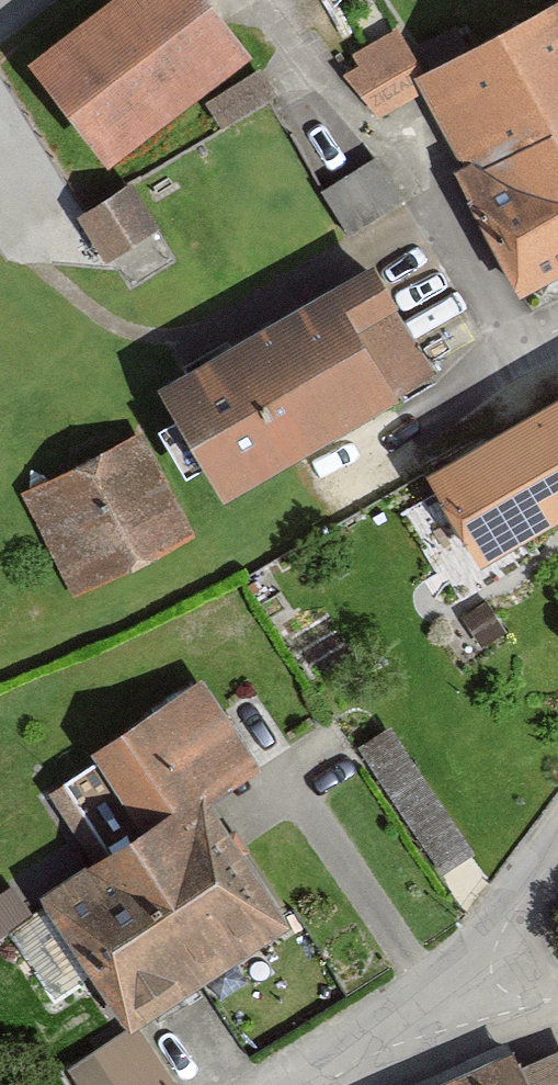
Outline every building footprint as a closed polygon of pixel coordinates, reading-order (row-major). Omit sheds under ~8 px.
[(223,0),(127,0),(41,66),(121,170),(267,57),(223,0)] [(430,77),(423,81),(429,91),(475,170),(468,176),(526,284),(557,268),(557,10),(430,77)] [(430,77),(401,28),(356,54),(363,66),(350,73),(378,121),(429,91),(423,81),(430,77)] [(326,177),(350,218),(404,186),(379,145),(326,177)] [(164,231),(135,184),(85,215),(114,261),(164,231)] [(413,311),(388,268),(171,391),(237,504),(415,403),(411,396),(441,378),(405,315),(413,311)] [(441,477),(494,569),(557,532),(557,410),(441,477)] [(198,536),(145,432),(23,494),(76,598),(198,536)] [(269,772),(210,682),(100,754),(106,763),(53,797),(100,868),(208,798),(215,808),(269,772)] [(391,715),(362,735),(445,854),(474,835),(391,715)] [(296,931),(215,808),(208,798),(100,868),(49,902),(134,1030),(137,1036),(144,1031),(296,931)] [(134,1030),(71,1071),(81,1084),(180,1084),(144,1031),(137,1036),(134,1030)] [(524,1057),(461,1084),(536,1084),(524,1057)]
